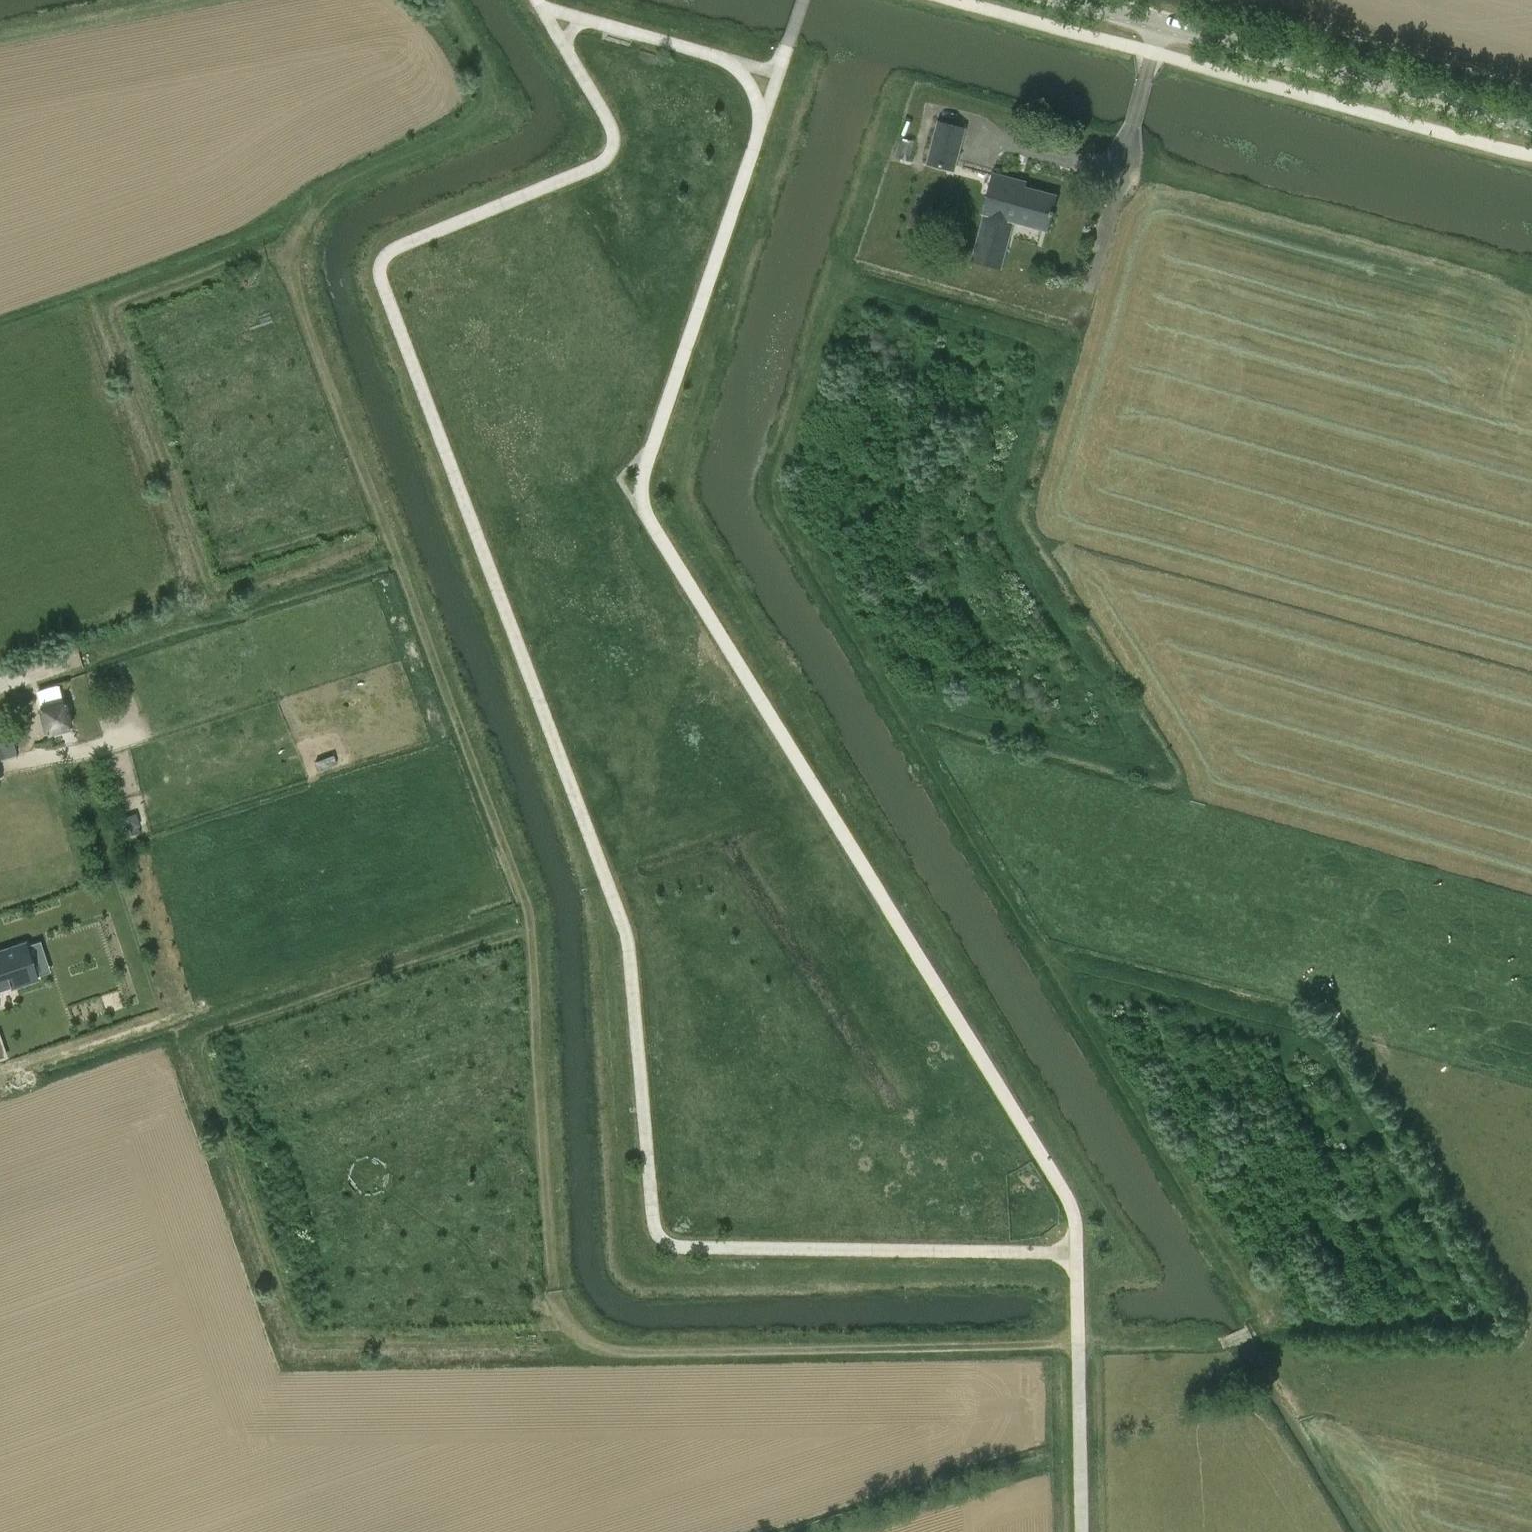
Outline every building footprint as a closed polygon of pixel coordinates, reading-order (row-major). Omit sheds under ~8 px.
[(956,172),(960,156),(967,128),(938,121),(927,164),(956,172)] [(1014,221),(1047,230),(1057,196),(1015,185),(1016,180),(995,174),(984,213),(986,214),(974,260),(1002,267),(1014,221)] [(68,730),(62,707),(39,713),(45,736),(68,730)] [(35,977),(50,972),(40,941),(25,946),(25,945),(0,954),(0,989),(35,977)]
